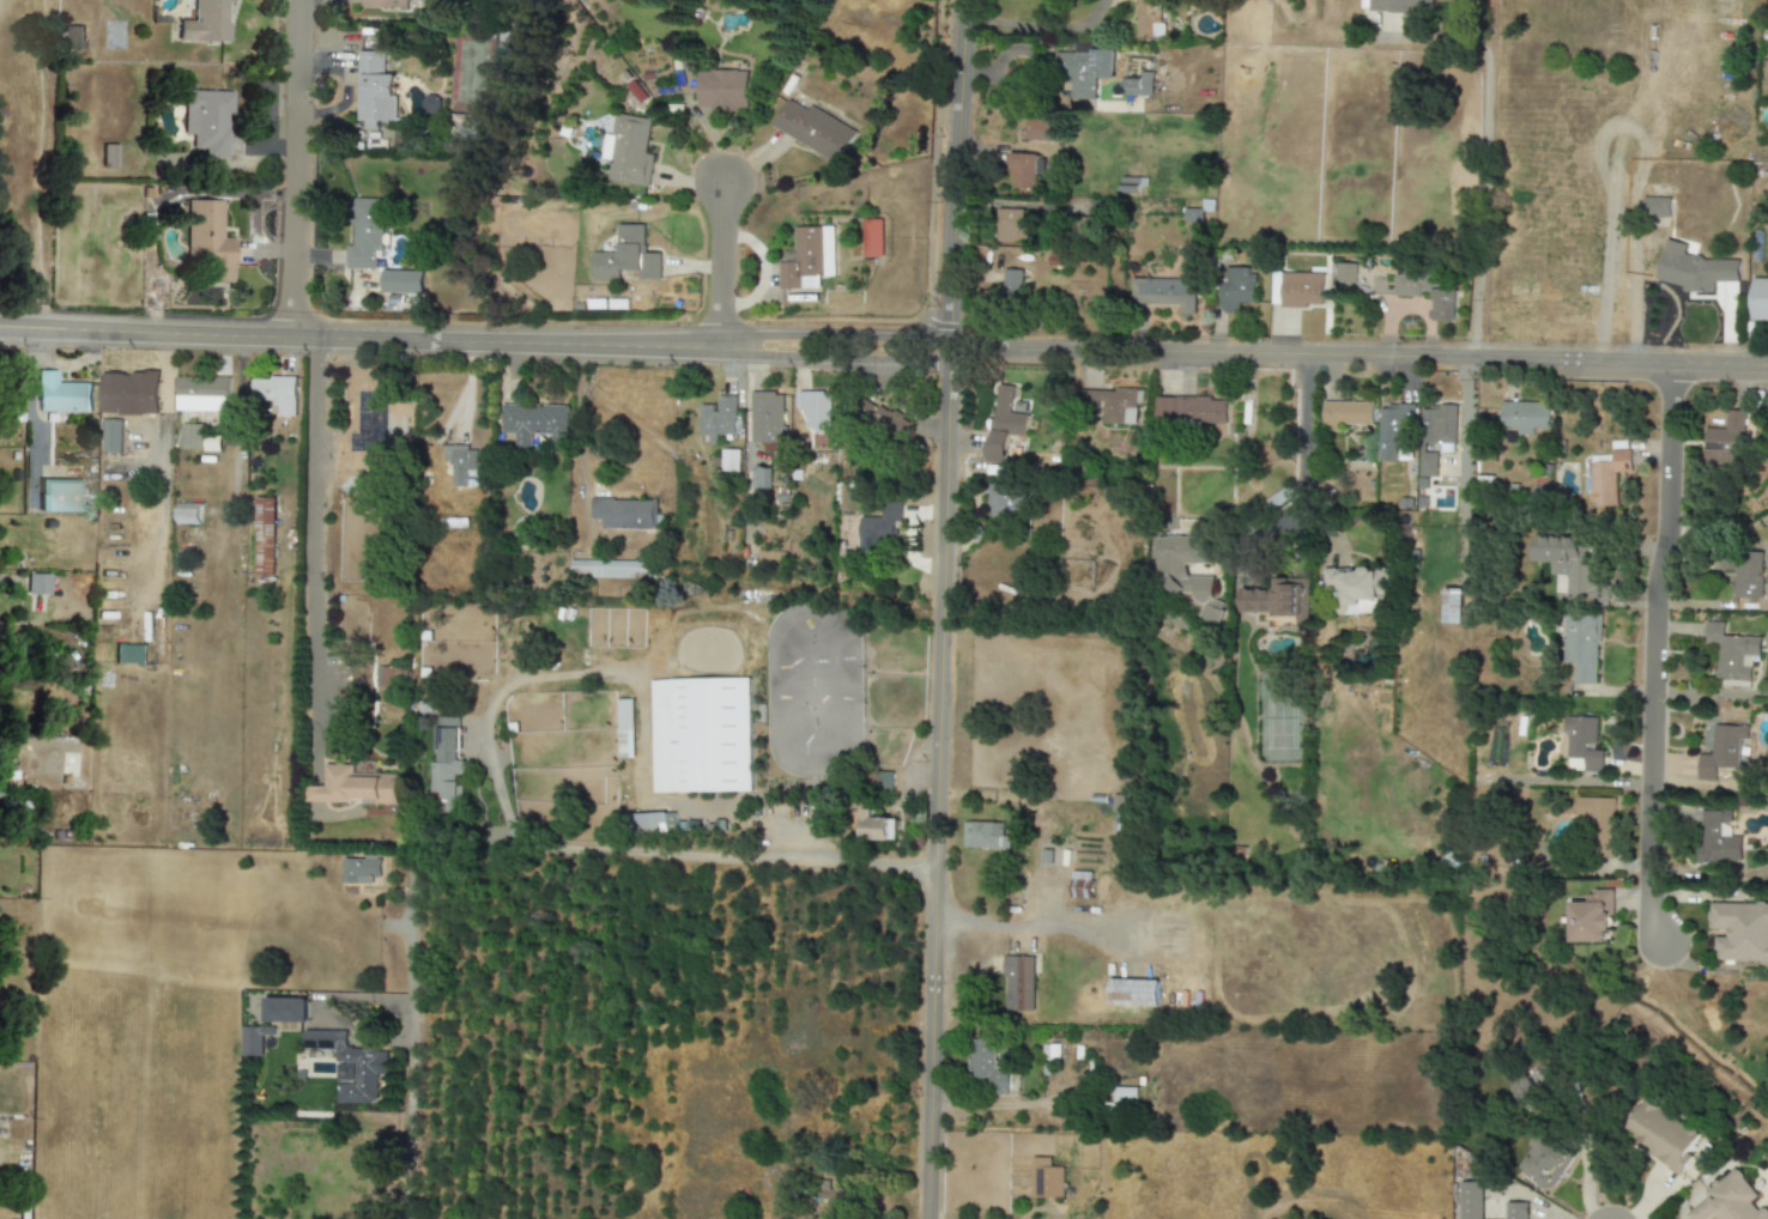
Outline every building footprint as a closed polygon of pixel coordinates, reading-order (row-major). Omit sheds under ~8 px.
[(194,20),(177,20),(177,41),(230,41),(230,23),(225,23),(225,0),(194,0),(194,20)] [(356,8),(407,10),(407,0),(356,0),(356,8)] [(1137,37),(1163,37),(1161,0),(1136,0),(1137,37)] [(1369,12),(1409,13),(1409,9),(1432,9),(1433,0),(1369,0),(1369,12)] [(384,52),(358,52),(358,121),(365,121),(365,129),(379,129),(379,117),(396,117),(396,75),(384,75),(384,52)] [(1096,100),(1096,53),(1056,53),(1056,70),(1067,70),(1066,100),(1096,100)] [(747,109),(746,71),(696,71),(697,109),(747,109)] [(1153,97),(1153,73),(1140,72),(1140,79),(1125,78),(1125,96),(1153,97)] [(226,159),(227,113),(231,113),(232,92),(184,91),(183,135),(191,136),(191,150),(204,150),(204,159),(226,159)] [(810,106),(807,111),(789,100),(773,128),(837,164),(856,132),(810,106)] [(650,187),(653,155),(646,154),(650,118),(616,115),(609,182),(650,187)] [(460,140),(482,141),(483,120),(461,119),(460,140)] [(1025,141),(1052,141),(1053,119),(1026,119),(1025,141)] [(102,170),(117,170),(116,145),(101,145),(102,170)] [(1044,156),(1010,155),(1009,189),(1035,190),(1035,176),(1043,176),(1044,156)] [(1121,194),(1143,194),(1143,178),(1121,178),(1121,194)] [(1670,198),(1644,199),(1645,226),(1671,225),(1670,198)] [(352,246),(346,246),(346,269),(382,270),(383,200),(353,199),(352,246)] [(222,202),(186,201),(185,260),(203,260),(202,283),(231,284),(232,239),(222,238),(222,202)] [(1023,210),(998,209),(996,243),(1032,244),(1033,224),(1023,224),(1023,210)] [(1185,222),(1202,222),(1202,209),(1185,209),(1185,222)] [(883,258),(881,220),(862,221),(863,258),(883,258)] [(644,225),(617,225),(617,253),(593,253),(593,280),(620,280),(620,271),(639,271),(639,280),(660,280),(660,253),(643,253),(644,225)] [(795,228),(795,264),(779,264),(779,289),(819,289),(818,277),(833,277),(832,227),(795,228)] [(1738,259),(1685,258),(1685,242),(1661,242),(1661,283),(1682,283),(1682,291),(1713,292),(1713,282),(1738,282),(1738,259)] [(1357,284),(1357,264),(1337,263),(1337,283),(1357,284)] [(1220,268),(1219,313),(1238,314),(1238,302),(1254,303),(1255,269),(1220,268)] [(1023,270),(1003,270),(1002,296),(1021,297),(1023,270)] [(381,293),(421,294),(422,272),(382,271),(381,293)] [(1280,306),(1323,307),(1324,273),(1280,273),(1280,306)] [(1194,315),(1195,275),(1182,275),(1182,279),(1132,278),(1131,305),(1180,306),(1180,315),(1194,315)] [(1395,296),(1422,296),(1422,291),(1434,291),(1433,321),(1457,322),(1457,288),(1450,288),(1450,276),(1395,275),(1395,296)] [(1752,278),(1752,321),(1767,321),(1767,279),(1752,278)] [(92,411),(91,383),(55,384),(55,371),(35,372),(36,412),(92,411)] [(158,373),(101,372),(100,414),(158,415),(158,373)] [(230,379),(177,377),(176,411),(229,412),(230,379)] [(295,377),(252,377),(252,401),(277,400),(277,417),(296,417),(295,377)] [(1005,464),(1008,434),(1026,435),(1027,414),(1010,413),(1013,386),(995,385),(988,462),(1005,464)] [(1103,425),(1136,425),(1137,403),(1142,403),(1142,391),(1083,389),(1083,402),(1104,402),(1103,425)] [(784,392),(751,393),(751,443),(784,443),(784,392)] [(798,393),(798,412),(806,411),(806,430),(830,430),(830,392),(798,393)] [(736,397),(716,397),(716,405),(700,405),(699,444),(717,445),(717,435),(735,435),(736,397)] [(1227,423),(1227,399),(1155,398),(1155,422),(1227,423)] [(1372,425),(1372,403),(1323,402),(1322,424),(1372,425)] [(1550,429),(1550,403),(1501,402),(1501,429),(1516,429),(1516,435),(1532,435),(1532,429),(1550,429)] [(568,406),(502,405),(501,433),(514,434),(514,445),(530,446),(531,434),(551,434),(550,442),(567,442),(568,406)] [(1414,405),(1377,406),(1379,462),(1412,461),(1411,441),(1399,441),(1399,433),(1415,433),(1414,405)] [(1455,406),(1421,407),(1422,444),(1440,443),(1440,453),(1455,453),(1455,406)] [(873,427),(906,433),(909,417),(876,410),(873,427)] [(1744,414),(1711,413),(1711,428),(1705,427),(1704,465),(1743,466),(1744,414)] [(121,453),(120,420),(102,420),(102,453),(121,453)] [(181,450),(202,450),(202,425),(182,424),(181,450)] [(204,451),(220,452),(220,438),(204,437),(204,451)] [(453,488),(477,487),(476,448),(467,448),(467,443),(443,443),(444,476),(453,476),(453,488)] [(1616,473),(1631,472),(1631,449),(1610,450),(1610,455),(1590,456),(1592,507),(1617,506),(1616,473)] [(739,450),(721,450),(720,470),(738,470),(739,450)] [(1436,453),(1419,453),(1420,478),(1437,477),(1436,453)] [(766,489),(766,468),(752,468),(752,490),(766,489)] [(1007,496),(1006,485),(987,485),(988,519),(1025,518),(1025,496),(1007,496)] [(274,498),(256,498),(254,575),(273,576),(274,498)] [(591,520),(602,520),(602,529),(653,530),(654,501),(591,500),(591,520)] [(901,503),(882,503),(882,518),(859,517),(859,551),(893,551),(893,522),(901,522),(901,503)] [(201,504),(177,504),(177,524),(201,525),(201,504)] [(1211,564),(1211,537),(1157,538),(1159,589),(1176,594),(1193,594),(1193,601),(1203,605),(1198,618),(1218,625),(1222,614),(1222,603),(1212,599),(1212,577),(1186,577),(1186,564),(1211,564)] [(1566,603),(1603,603),(1603,539),(1534,539),(1533,563),(1550,563),(1550,576),(1567,576),(1566,603)] [(1761,599),(1762,566),(1767,566),(1767,552),(1720,550),(1719,570),(1734,570),(1733,598),(1761,599)] [(655,579),(656,562),(570,560),(570,578),(655,579)] [(1379,613),(1378,595),(1390,595),(1389,568),(1325,571),(1326,588),(1339,588),(1341,615),(1379,613)] [(49,575),(26,575),(26,596),(49,597),(49,575)] [(1241,588),(1241,614),(1309,615),(1309,579),(1273,578),(1273,589),(1241,588)] [(1461,623),(1462,589),(1444,589),(1443,623),(1461,623)] [(1597,684),(1598,616),(1564,615),(1563,663),(1574,663),(1573,684),(1597,684)] [(1759,637),(1723,636),(1724,622),(1706,622),(1705,643),(1715,644),(1715,679),(1751,680),(1751,656),(1759,656),(1759,637)] [(145,665),(145,645),(115,645),(115,664),(145,665)] [(753,792),(751,678),(651,680),(653,793),(753,792)] [(617,700),(618,758),(633,758),(632,699),(617,700)] [(461,717),(438,717),(438,764),(432,763),(432,793),(444,793),(444,803),(459,803),(459,776),(467,776),(467,761),(460,761),(461,717)] [(1596,717),(1563,717),(1563,731),(1568,731),(1567,771),(1603,772),(1604,751),(1595,751),(1596,717)] [(1738,768),(1739,740),(1747,740),(1748,726),(1712,725),(1711,755),(1698,755),(1697,780),(1716,781),(1716,768),(1738,768)] [(354,774),(354,765),(327,765),(327,787),(308,786),(307,801),(396,803),(396,774),(354,774)] [(1614,799),(1578,798),(1576,830),(1613,832),(1614,799)] [(874,818),(874,810),(862,810),(862,840),(896,841),(896,818),(874,818)] [(1731,811),(1697,811),(1696,863),(1741,863),(1741,836),(1731,836),(1731,811)] [(674,812),(635,814),(636,834),(675,832),(674,812)] [(964,848),(1009,849),(1010,836),(1004,836),(1004,823),(965,822),(964,848)] [(372,884),(372,876),(380,877),(380,859),(343,858),(343,883),(372,884)] [(1091,899),(1092,872),(1073,871),(1072,898),(1091,899)] [(1569,903),(1570,943),(1611,942),(1610,890),(1589,890),(1589,903),(1569,903)] [(1709,904),(1709,929),(1727,929),(1727,937),(1715,937),(1715,961),(1767,961),(1767,904),(1709,904)] [(1035,957),(1005,957),(1004,1011),(1034,1011),(1035,957)] [(1158,981),(1109,979),(1109,1006),(1157,1007),(1158,981)] [(308,999),(266,999),(266,1022),(307,1023),(308,999)] [(262,1057),(262,1036),(274,1036),(274,1027),(242,1027),(242,1057),(262,1057)] [(336,1103),(376,1103),(376,1075),(386,1075),(386,1049),(346,1049),(346,1031),(304,1031),(304,1049),(336,1049),(336,1064),(336,1103)] [(1009,1062),(995,1062),(995,1039),(970,1039),(970,1089),(1009,1089),(1009,1062)] [(1527,1111),(1544,1096),(1524,1075),(1508,1090),(1527,1111)] [(1683,1171),(1693,1156),(1688,1153),(1700,1133),(1645,1100),(1623,1136),(1683,1171)] [(1553,1193),(1576,1156),(1540,1133),(1516,1170),(1553,1193)] [(1064,1168),(1051,1167),(1051,1158),(1033,1158),(1032,1198),(1063,1198),(1064,1168)] [(1690,1218),(1767,1218),(1767,1214),(1764,1208),(1758,1212),(1751,1202),(1757,1197),(1739,1172),(1684,1211),(1690,1218)] [(1488,1183),(1490,1218),(1468,1218),(1466,1183),(1488,1183)] [(852,1190),(825,1189),(823,1215),(851,1216),(852,1190)] [(1533,1206),(1534,1218),(1508,1218),(1508,1207),(1533,1206)]
